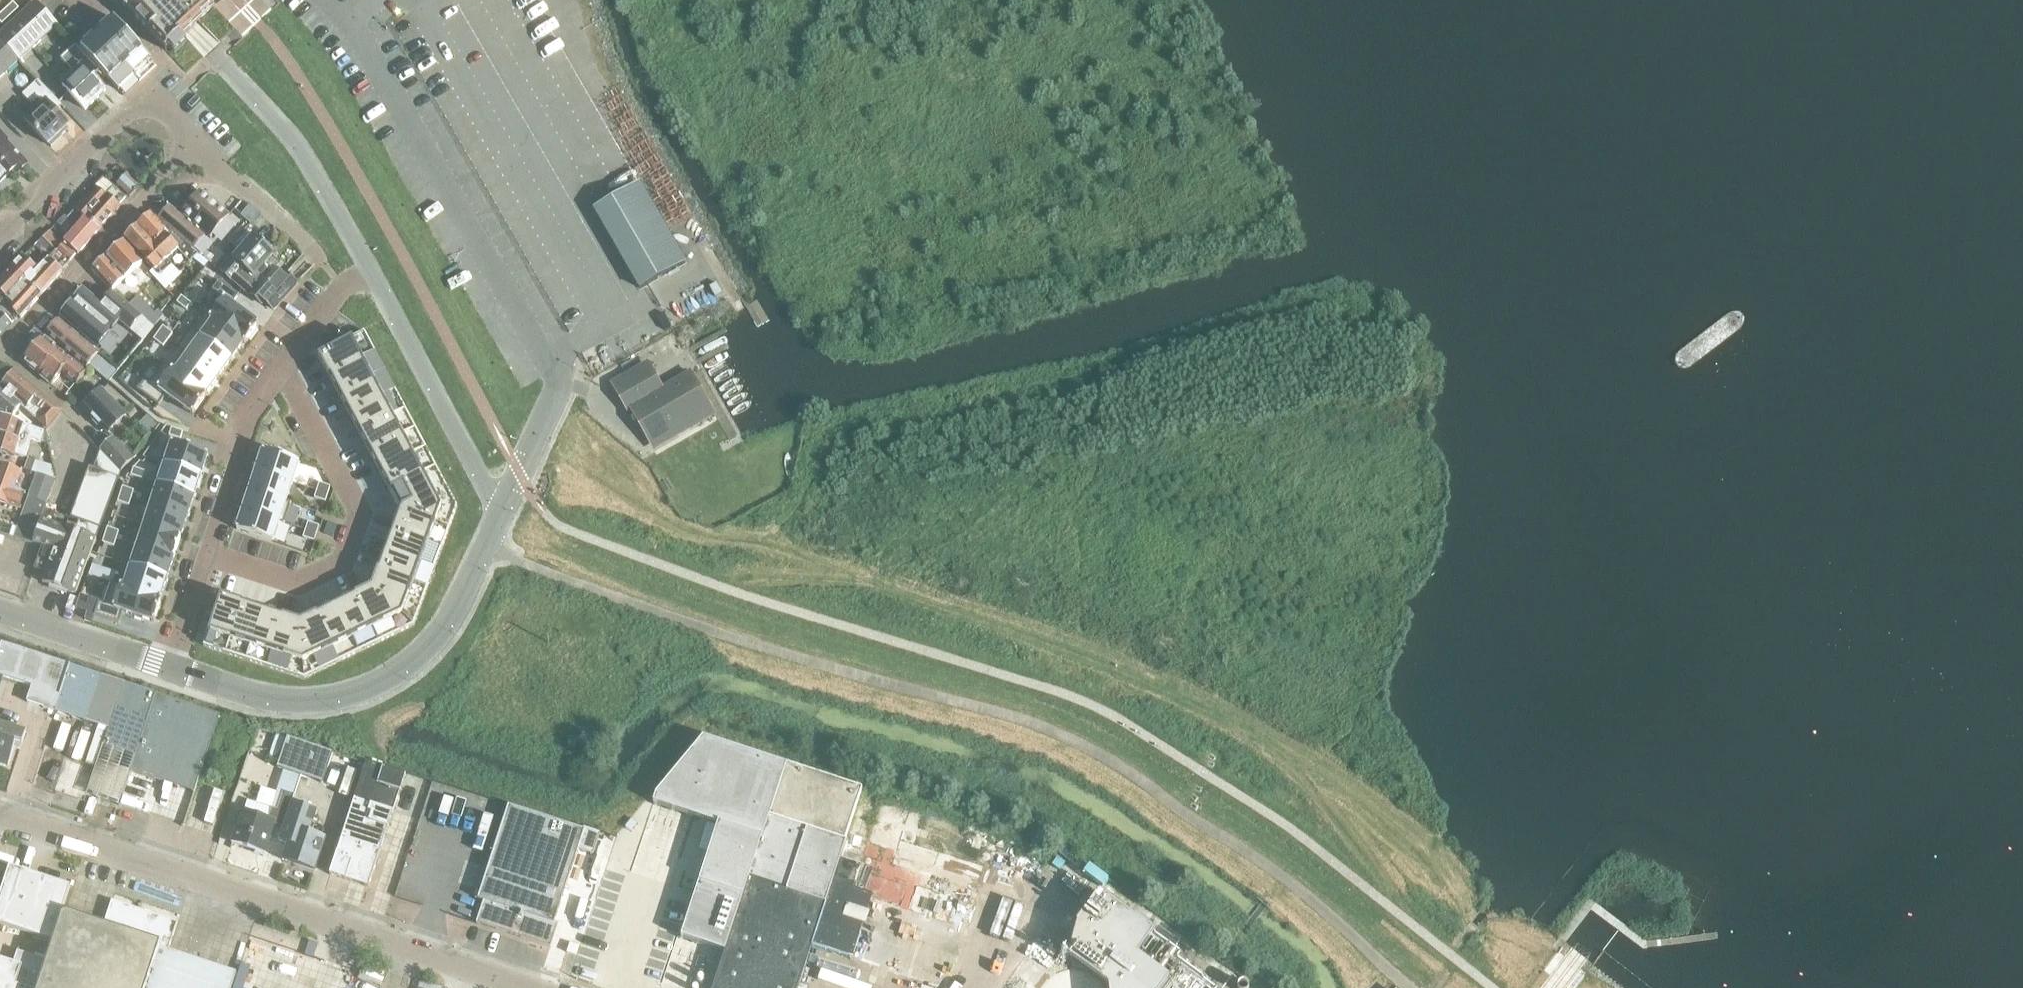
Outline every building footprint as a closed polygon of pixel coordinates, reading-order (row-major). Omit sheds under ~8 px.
[(215,6),(209,0),(119,0),(166,51),(191,28),(215,6)] [(20,61),(57,26),(35,2),(0,34),(0,39),(20,61)] [(4,11),(10,17),(19,10),(13,3),(4,11)] [(10,17),(4,11),(0,15),(0,24),(1,25),(10,17)] [(113,19),(97,34),(135,76),(136,75),(135,75),(150,61),(151,61),(152,60),(113,19)] [(97,34),(80,50),(100,71),(119,91),(119,90),(134,76),(135,76),(97,34)] [(20,61),(0,39),(0,80),(20,61)] [(93,77),(100,71),(80,50),(76,46),(62,60),(76,75),(63,86),(86,111),(107,91),(93,77)] [(61,106),(53,97),(38,81),(23,96),(37,111),(25,121),(48,146),(49,145),(51,148),(62,138),(60,135),(69,127),(55,112),(61,106)] [(12,172),(16,176),(28,164),(7,142),(8,140),(0,131),(0,183),(12,172)] [(127,173),(123,178),(123,179),(118,185),(131,197),(135,191),(137,189),(136,182),(127,173)] [(639,183),(594,209),(640,289),(685,264),(639,183)] [(73,209),(75,211),(99,232),(121,208),(119,206),(127,198),(115,188),(106,196),(98,189),(86,202),(83,200),(73,209)] [(194,249),(206,235),(209,238),(229,215),(213,200),(201,191),(184,212),(181,215),(170,206),(159,219),(166,226),(194,249)] [(57,252),(56,252),(68,263),(77,254),(78,255),(99,232),(75,211),(67,220),(65,217),(58,224),(72,235),(57,252)] [(140,214),(133,221),(155,244),(153,245),(167,260),(178,249),(190,262),(198,253),(194,249),(166,226),(164,228),(152,215),(146,221),(140,214)] [(172,265),(167,260),(153,245),(155,244),(133,221),(126,228),(133,234),(126,240),(156,271),(158,269),(163,274),(172,265)] [(254,237),(222,274),(231,282),(240,290),(249,297),(251,294),(260,284),(253,278),(274,254),(254,237)] [(92,270),(106,285),(113,292),(144,264),(123,242),(92,270)] [(23,258),(13,269),(41,296),(63,272),(62,271),(68,263),(56,252),(57,252),(56,251),(38,271),(23,258)] [(1,314),(12,324),(19,316),(21,318),(41,296),(13,269),(12,268),(0,280),(0,293),(8,300),(4,304),(8,306),(1,314)] [(260,284),(251,294),(251,295),(262,304),(264,301),(274,309),(290,291),(296,284),(286,275),(284,278),(274,269),(270,274),(260,284)] [(205,316),(206,315),(213,321),(244,344),(259,325),(232,305),(239,295),(220,281),(213,291),(217,294),(202,313),(205,316)] [(68,310),(62,317),(84,335),(99,347),(121,321),(133,331),(143,318),(132,308),(113,292),(103,304),(85,290),(68,309),(68,310)] [(182,297),(177,304),(186,311),(191,305),(191,304),(182,297)] [(155,328),(164,317),(159,311),(148,322),(155,328)] [(12,324),(1,314),(0,313),(0,336),(12,324)] [(89,345),(59,320),(47,334),(88,370),(90,367),(100,355),(100,354),(89,345)] [(213,321),(201,338),(231,360),(244,344),(213,321)] [(163,327),(158,333),(168,341),(173,334),(163,327)] [(24,361),(38,373),(53,355),(58,349),(36,330),(24,344),(32,352),(24,361)] [(335,349),(319,358),(329,377),(375,352),(364,332),(334,348),(335,349)] [(158,333),(153,340),(163,347),(168,341),(158,333)] [(201,338),(188,355),(219,378),(231,360),(201,338)] [(53,355),(38,373),(52,385),(62,373),(77,385),(86,373),(58,349),(53,355)] [(375,352),(329,377),(339,396),(385,371),(375,352)] [(100,355),(90,367),(108,383),(110,382),(122,367),(100,355)] [(188,355),(175,371),(174,372),(206,395),(219,378),(188,355)] [(146,379),(138,390),(159,406),(166,396),(193,415),(207,395),(206,395),(174,372),(175,371),(173,370),(164,364),(151,383),(146,379)] [(650,367),(614,388),(627,411),(630,409),(650,444),(711,409),(691,373),(662,389),(650,367)] [(12,420),(22,408),(47,430),(59,415),(60,409),(15,371),(0,389),(0,413),(12,420)] [(385,371),(339,396),(349,415),(395,390),(385,371)] [(81,408),(107,435),(127,416),(101,389),(81,408)] [(395,390),(349,415),(359,434),(405,409),(395,390)] [(405,409),(359,434),(369,453),(416,428),(405,409)] [(148,416),(139,425),(150,436),(153,433),(159,425),(148,416)] [(0,425),(0,435),(30,446),(32,440),(48,446),(46,435),(44,435),(45,432),(25,426),(25,425),(12,420),(3,417),(0,425)] [(416,428),(369,453),(380,472),(426,447),(416,428)] [(172,429),(169,436),(181,440),(183,432),(172,429)] [(0,435),(0,454),(15,458),(16,455),(26,458),(30,446),(0,435)] [(102,449),(122,471),(133,459),(114,438),(102,449)] [(202,475),(208,455),(167,442),(160,461),(202,475)] [(426,447),(380,472),(390,491),(436,466),(426,447)] [(71,519),(79,522),(75,531),(63,527),(63,528),(42,520),(33,543),(54,551),(43,583),(76,595),(121,473),(100,451),(93,470),(90,468),(71,519)] [(263,451),(256,471),(293,483),(299,463),(263,451)] [(25,470),(32,472),(35,461),(29,459),(25,470)] [(153,484),(157,485),(158,483),(195,495),(202,475),(160,461),(153,484)] [(19,509),(25,494),(15,491),(21,473),(0,466),(0,502),(19,509)] [(436,466),(390,491),(400,510),(449,528),(457,506),(436,466)] [(134,468),(131,476),(143,480),(145,472),(134,469),(134,468)] [(256,471),(250,491),(286,502),(293,483),(256,471)] [(55,480),(48,478),(48,479),(36,475),(27,498),(46,505),(55,480)] [(157,485),(152,504),(188,516),(195,495),(158,483),(157,485)] [(319,483),(317,491),(328,494),(331,487),(319,483)] [(123,488),(120,495),(131,499),(134,491),(123,488)] [(250,491),(244,510),(280,522),(286,502),(250,491)] [(317,491),(314,498),(326,502),(328,494),(317,491)] [(120,495),(118,503),(129,506),(131,499),(120,495)] [(152,504),(145,524),(181,536),(188,516),(152,504)] [(244,510),(237,530),(273,542),(280,522),(244,510)] [(400,510),(393,531),(442,548),(449,528),(400,510)] [(308,523),(305,530),(317,534),(319,527),(308,523)] [(333,538),(337,526),(328,523),(324,534),(333,538)] [(145,524),(138,545),(174,557),(181,536),(145,524)] [(107,528),(105,536),(116,539),(119,532),(107,528)] [(305,530),(303,538),(314,542),(317,534),(305,530)] [(393,531),(385,551),(434,569),(442,548),(393,531)] [(105,536),(102,543),(114,547),(116,539),(105,536)] [(138,545),(131,565),(168,577),(174,557),(138,545)] [(385,551),(378,571),(427,589),(434,569),(385,551)] [(93,565),(90,575),(112,583),(115,573),(93,565)] [(131,565),(124,587),(160,599),(161,598),(168,577),(131,565)] [(378,571),(372,588),(414,626),(427,589),(378,571)] [(99,603),(94,616),(119,624),(123,612),(154,622),(162,599),(161,598),(160,599),(124,587),(112,583),(104,604),(99,603)] [(372,588),(355,596),(378,643),(414,626),(372,588)] [(355,596),(336,605),(359,652),(378,643),(355,596)] [(215,614),(204,646),(225,653),(241,603),(221,597),(218,604),(217,610),(215,614)] [(241,603),(225,653),(245,660),(262,610),(241,603)] [(336,605),(317,615),(339,662),(359,652),(336,605)] [(262,610),(245,660),(266,667),(283,617),(262,610)] [(317,615),(300,623),(304,679),(339,662),(317,615)] [(283,617),(266,667),(304,679),(300,623),(283,617)] [(56,711),(71,666),(2,643),(0,650),(0,676),(29,686),(25,701),(56,711)] [(71,666),(56,711),(98,725),(84,765),(96,768),(124,683),(71,666)] [(104,745),(128,753),(135,756),(156,694),(147,691),(124,683),(104,745)] [(131,771),(195,793),(221,715),(156,694),(131,771)] [(23,745),(27,732),(17,728),(19,723),(10,721),(8,725),(0,723),(0,764),(9,767),(16,743),(23,745)] [(277,735),(269,759),(280,762),(288,738),(277,735)] [(333,753),(288,738),(280,762),(278,768),(323,784),(333,753)] [(714,987),(798,987),(826,904),(851,824),(861,794),(863,789),(786,765),(702,738),(655,795),(653,803),(718,824),(681,938),(725,952),(714,987)] [(367,762),(355,800),(394,812),(406,775),(367,762)] [(275,822),(284,825),(293,797),(284,794),(279,811),(270,808),(266,819),(244,811),(233,843),(265,854),(275,822)] [(861,794),(851,824),(852,824),(901,840),(915,845),(925,814),(911,809),(861,794)] [(293,797),(284,825),(294,828),(284,860),(315,870),(326,838),(299,830),(308,802),(293,797)] [(355,800),(343,837),(382,850),(394,812),(355,800)] [(509,806),(479,899),(484,901),(477,924),(551,948),(559,924),(555,923),(579,850),(594,855),(601,833),(585,828),(584,830),(509,806)] [(382,850),(343,837),(330,875),(369,888),(382,850)] [(53,942),(63,911),(71,887),(10,867),(0,897),(0,924),(53,942)] [(1206,985),(1207,984),(1169,957),(1179,943),(1158,927),(1153,934),(1099,895),(1075,926),(1068,952),(1068,957),(1108,985),(1109,987),(1210,987),(1206,985)] [(37,987),(232,987),(237,973),(169,951),(178,922),(112,901),(104,925),(63,911),(53,942),(46,961),(37,987)] [(309,955),(313,942),(304,939),(300,952),(309,955)] [(46,961),(17,952),(14,963),(0,958),(0,987),(37,987),(46,961)]
